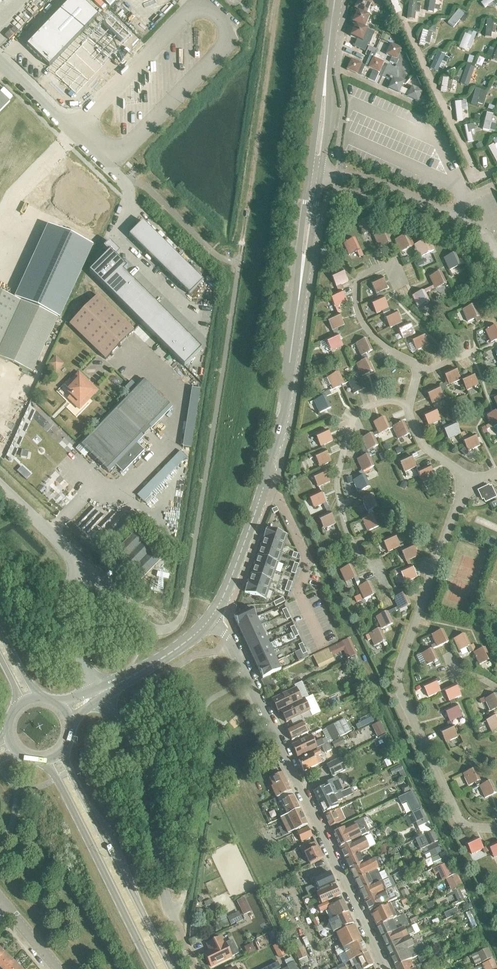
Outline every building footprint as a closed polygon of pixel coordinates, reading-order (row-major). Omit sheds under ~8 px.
[(27,46),(49,67),(97,16),(80,0),(71,0),(27,46)] [(358,12),(366,15),(371,4),(368,2),(364,0),(359,0),(354,10),(358,12)] [(416,1),(410,1),(409,20),(415,20),(415,17),(418,17),(419,9),(416,9),(416,1)] [(459,10),(452,23),(457,26),(464,13),(459,10)] [(352,23),(356,25),(364,29),(370,17),(366,15),(358,12),(352,23)] [(385,17),(383,23),(388,25),(391,19),(385,17)] [(492,21),(486,20),(485,37),(490,38),(491,33),(494,33),(495,26),(491,26),(492,21)] [(129,41),(109,21),(59,71),(58,70),(55,74),(76,95),(129,41)] [(364,29),(356,25),(351,36),(363,42),(368,30),(364,29)] [(432,33),(422,30),(418,45),(424,46),(425,44),(429,45),(429,42),(431,36),(432,33)] [(465,34),(459,48),(466,51),(467,47),(471,48),(475,39),(471,37),(472,37),(465,34)] [(441,43),(437,47),(442,51),(446,46),(441,43)] [(396,65),(395,67),(401,69),(402,61),(406,52),(403,50),(391,45),(386,55),(391,58),(389,62),(396,65)] [(376,55),(377,51),(369,47),(367,51),(371,53),(365,66),(379,72),(384,63),(378,61),(380,56),(376,55)] [(347,71),(361,77),(365,67),(351,61),(347,71)] [(401,69),(395,67),(395,68),(388,65),(382,77),(390,81),(387,87),(389,88),(389,89),(398,93),(403,83),(404,84),(406,81),(401,79),(401,70),(401,69)] [(466,66),(460,84),(467,86),(469,78),(473,80),(476,72),(472,70),(473,68),(466,66)] [(370,74),(368,80),(374,83),(376,77),(370,74)] [(449,78),(442,77),(440,92),(446,93),(447,90),(450,90),(451,82),(448,81),(449,78)] [(407,97),(418,102),(422,92),(412,88),(407,97)] [(475,89),(470,105),(476,107),(478,99),(481,100),(483,95),(480,94),(481,90),(475,89)] [(5,107),(10,102),(0,92),(0,103),(5,107)] [(487,113),(482,130),(488,132),(493,115),(487,113)] [(464,126),(467,143),(473,142),(472,135),(475,135),(474,131),(470,132),(469,125),(464,126)] [(487,148),(496,166),(496,165),(496,152),(493,145),(487,148)] [(370,219),(359,224),(364,235),(371,232),(375,230),(370,219)] [(143,222),(129,236),(138,245),(151,231),(143,222)] [(48,227),(15,298),(57,318),(59,319),(92,247),(48,227)] [(151,231),(138,245),(146,253),(160,239),(151,231)] [(377,235),(374,237),(379,249),(390,243),(385,232),(378,236),(377,235)] [(395,241),(400,253),(414,246),(412,241),(409,243),(406,236),(395,241)] [(160,239),(146,253),(155,262),(169,248),(160,239)] [(357,252),(359,257),(363,256),(360,251),(355,239),(344,244),(349,256),(357,252)] [(414,246),(419,257),(433,251),(431,247),(429,248),(426,241),(414,246)] [(109,253),(89,273),(106,289),(124,271),(127,268),(115,257),(120,253),(109,242),(103,248),(109,253)] [(169,248),(155,262),(163,270),(177,256),(169,248)] [(444,259),(449,271),(461,266),(460,266),(458,261),(455,254),(444,259)] [(177,256),(163,270),(172,278),(186,265),(177,256)] [(186,265),(172,278),(181,287),(194,273),(186,265)] [(342,270),(331,276),(336,288),(339,286),(348,282),(342,270)] [(124,271),(106,289),(117,300),(135,282),(124,271)] [(194,273),(181,287),(189,295),(203,281),(194,273)] [(441,273),(429,278),(433,287),(435,290),(446,285),(441,273)] [(382,278),(371,283),(376,295),(381,293),(388,290),(382,278)] [(135,282),(117,300),(128,311),(146,293),(135,282)] [(339,292),(330,297),(335,308),(338,307),(347,303),(339,286),(336,288),(339,292)] [(424,291),(412,297),(417,308),(429,303),(425,294),(424,291)] [(57,318),(15,298),(0,292),(0,358),(32,373),(32,372),(36,374),(41,363),(37,362),(57,318)] [(146,293),(128,311),(139,323),(157,305),(146,293)] [(69,325),(105,360),(134,331),(97,296),(69,325)] [(378,300),(371,303),(376,314),(382,312),(388,309),(383,297),(378,300)] [(157,305),(139,323),(150,334),(168,316),(157,305)] [(462,311),(468,322),(475,319),(477,323),(480,321),(473,306),(462,311)] [(338,315),(327,320),(332,331),(337,329),(344,326),(338,315),(341,313),(338,307),(335,308),(338,315)] [(388,309),(382,312),(390,329),(397,326),(401,324),(396,312),(390,314),(388,309)] [(168,316),(150,334),(162,345),(179,327),(168,316)] [(401,324),(397,326),(403,340),(410,337),(414,335),(409,323),(402,326),(401,324)] [(485,331),(491,343),(496,341),(496,326),(485,331)] [(179,327),(162,345),(173,356),(191,338),(179,327)] [(334,336),(326,340),(331,352),(342,347),(337,335),(334,336)] [(416,338),(411,340),(416,351),(428,346),(422,335),(416,338)] [(191,338),(173,356),(184,367),(202,350),(191,338)] [(367,340),(356,345),(361,356),(365,355),(373,351),(367,340)] [(55,356),(47,364),(55,372),(63,364),(55,356)] [(364,362),(356,365),(361,377),(373,371),(368,360),(363,362),(364,362)] [(455,368),(443,374),(447,382),(449,385),(452,384),(460,380),(459,377),(455,368)] [(67,385),(71,389),(68,392),(75,399),(72,402),(79,409),(86,403),(98,391),(79,372),(67,385)] [(328,379),(333,390),(344,385),(339,374),(328,379)] [(462,379),(467,390),(478,385),(473,374),(465,378),(462,379)] [(130,392),(79,444),(109,472),(115,465),(123,473),(145,451),(137,443),(144,436),(172,408),(143,378),(136,386),(132,382),(126,388),(130,392)] [(348,383),(353,393),(364,388),(360,378),(348,383)] [(438,387),(426,392),(432,404),(443,399),(440,392),(438,387)] [(319,395),(321,399),(314,402),(319,413),(330,408),(325,397),(331,395),(329,391),(323,393),(319,395)] [(423,415),(428,426),(439,421),(434,410),(423,415)] [(486,426),(487,430),(496,425),(496,412),(487,416),(491,424),(486,426)] [(384,418),(373,423),(377,432),(378,435),(390,429),(387,425),(384,418)] [(392,428),(397,439),(409,434),(403,423),(392,428)] [(447,426),(443,428),(448,440),(460,435),(462,440),(466,438),(464,433),(460,435),(454,423),(447,426)] [(326,430),(315,436),(320,447),(323,446),(332,442),(326,430)] [(372,434),(361,440),(364,446),(366,451),(367,451),(378,446),(373,437),(372,434)] [(466,438),(462,440),(467,452),(479,446),(474,435),(466,438)] [(365,457),(357,460),(362,471),(374,466),(368,455),(367,451),(366,451),(364,446),(361,448),(365,457)] [(314,454),(308,455),(310,459),(315,458),(319,468),(322,467),(331,462),(325,451),(323,452),(315,456),(314,454)] [(137,496),(143,502),(176,468),(186,457),(180,452),(137,496)] [(399,461),(404,472),(415,467),(410,456),(399,461)] [(417,472),(422,483),(433,478),(434,478),(434,477),(429,466),(421,470),(417,472)] [(312,476),(318,488),(329,483),(324,471),(312,476)] [(361,477),(353,481),(358,493),(370,487),(364,476),(362,471),(358,472),(361,477)] [(477,491),(482,501),(483,500),(485,504),(496,498),(491,486),(489,487),(489,486),(477,491)] [(320,492),(309,497),(314,509),(323,505),(325,504),(320,492)] [(373,494),(361,500),(366,511),(370,509),(378,506),(373,494)] [(327,514),(318,518),(324,530),(335,525),(329,513),(327,514)] [(369,517),(362,521),(367,532),(378,527),(373,515),(369,517)] [(267,529),(263,538),(284,545),(287,536),(267,529)] [(114,554),(141,580),(160,561),(133,534),(114,554)] [(394,536),(382,541),(388,553),(399,548),(399,547),(394,536)] [(263,538),(260,547),(281,554),(284,545),(263,538)] [(404,549),(400,551),(406,562),(409,561),(417,557),(412,545),(404,549)] [(260,547),(257,556),(278,564),(281,554),(260,547)] [(257,556),(254,565),(275,573),(278,564),(257,556)] [(254,565),(251,574),(272,582),(275,573),(254,565)] [(340,571),(345,583),(354,579),(356,578),(351,566),(340,571)] [(408,567),(400,571),(401,573),(405,583),(417,578),(411,566),(408,567)] [(251,574),(248,584),(269,591),(272,582),(251,574)] [(361,587),(358,588),(361,595),(362,598),(363,600),(375,594),(369,583),(361,587)] [(248,584),(244,593),(265,600),(269,591),(248,584)] [(405,594),(393,599),(397,608),(399,610),(410,605),(405,594)] [(252,609),(234,618),(238,627),(256,618),(252,609)] [(387,613),(376,618),(381,630),(392,624),(388,615),(387,613)] [(256,618),(238,627),(242,635),(263,626),(263,625),(260,627),(256,618)] [(263,626),(242,635),(246,644),(267,634),(263,626)] [(380,630),(369,635),(371,640),(374,647),(385,641),(380,630)] [(431,646),(432,649),(448,642),(443,631),(431,636),(435,644),(431,646)] [(267,634),(246,644),(250,653),(268,644),(264,636),(267,635),(267,634)] [(465,635),(453,641),(459,652),(467,648),(470,647),(470,646),(465,635)] [(347,640),(339,644),(346,660),(354,656),(347,640)] [(268,644),(250,653),(254,661),(272,653),(268,644)] [(477,652),(473,654),(478,665),(490,660),(485,648),(477,652)] [(314,657),(319,668),(334,661),(329,650),(314,657)] [(421,655),(426,666),(434,662),(435,665),(439,664),(432,650),(421,655)] [(272,653),(254,661),(258,670),(276,662),(272,653)] [(276,662),(258,670),(262,679),(281,671),(276,662)] [(261,681),(264,686),(266,685),(268,690),(275,687),(270,677),(261,681)] [(423,686),(428,697),(439,692),(436,684),(440,681),(439,679),(423,686)] [(360,683),(353,686),(357,695),(364,691),(361,685),(360,683)] [(444,690),(452,706),(456,705),(454,700),(461,697),(455,685),(444,690)] [(272,701),(278,713),(281,712),(286,723),(309,713),(310,712),(312,718),(320,714),(312,697),(304,701),(304,700),(301,702),(296,690),(272,701)] [(490,711),(496,708),(496,697),(496,695),(485,700),(486,702),(490,711)] [(445,710),(450,722),(461,716),(456,705),(452,706),(452,707),(445,710)] [(491,733),(496,730),(496,715),(496,713),(492,714),(493,718),(486,721),(491,733)] [(312,717),(286,730),(286,731),(291,741),(307,733),(304,726),(309,724),(311,726),(317,723),(315,717),(314,717),(312,718),(312,717)] [(361,722),(355,725),(357,729),(363,726),(373,721),(371,717),(361,722)] [(326,728),(332,741),(351,732),(345,719),(326,728)] [(379,722),(371,726),(374,732),(382,728),(380,724),(379,722)] [(457,738),(450,722),(447,723),(449,727),(440,731),(445,743),(457,738)] [(385,735),(379,738),(383,745),(389,742),(385,735)] [(311,736),(291,746),(297,758),(316,749),(324,745),(327,744),(325,739),(321,740),(314,743),(311,736)] [(332,743),(334,749),(345,744),(342,738),(332,743)] [(322,747),(325,754),(331,750),(328,744),(322,747)] [(298,761),(304,772),(318,766),(314,759),(321,755),(319,751),(298,761)] [(327,766),(332,777),(345,771),(340,760),(327,766)] [(400,765),(390,770),(392,775),(398,773),(403,770),(402,769),(400,765)] [(474,770),(463,775),(468,787),(475,784),(480,781),(474,770)] [(275,798),(276,798),(290,791),(291,791),(282,773),(269,779),(272,786),(270,787),(275,798)] [(313,793),(318,804),(343,791),(337,778),(327,783),(328,786),(313,793)] [(482,786),(479,787),(484,799),(496,793),(491,782),(482,786)] [(407,785),(401,787),(405,794),(410,792),(407,785)] [(343,791),(318,804),(323,814),(338,807),(336,802),(352,795),(349,788),(343,791)] [(280,802),(286,815),(299,809),(293,796),(293,797),(290,791),(276,798),(273,800),(274,803),(278,802),(278,803),(280,802)] [(412,792),(398,799),(401,805),(406,803),(415,799),(412,792)] [(286,815),(279,818),(287,835),(307,825),(299,809),(286,815)] [(324,816),(329,827),(344,820),(339,809),(324,816)] [(404,817),(408,827),(425,819),(422,810),(404,817)] [(346,827),(332,834),(339,848),(353,841),(367,835),(368,834),(362,820),(354,824),(354,825),(347,828),(346,827)] [(308,828),(297,833),(301,843),(312,838),(312,837),(308,828)] [(424,836),(428,846),(434,844),(429,833),(424,836)] [(466,843),(471,854),(482,849),(477,838),(466,843)] [(353,844),(340,850),(345,860),(359,853),(368,850),(366,844),(363,839),(353,844)] [(307,852),(304,853),(309,865),(322,859),(323,859),(317,848),(315,842),(304,847),(307,852)] [(428,846),(422,849),(427,860),(438,855),(441,853),(436,843),(434,844),(428,846)] [(485,854),(491,851),(494,858),(496,857),(496,843),(483,849),(485,854)] [(387,846),(379,849),(382,855),(390,852),(387,846)] [(441,853),(438,855),(443,865),(444,864),(447,863),(449,863),(444,852),(442,853),(441,853)] [(345,860),(349,870),(363,864),(369,861),(366,856),(365,857),(360,859),(359,857),(360,856),(359,853),(345,860)] [(349,870),(355,881),(369,874),(368,873),(373,871),(378,869),(374,860),(370,862),(369,861),(363,864),(349,870)] [(443,880),(445,879),(455,874),(449,863),(447,863),(444,864),(443,865),(435,869),(433,869),(435,875),(440,874),(443,880)] [(355,881),(359,891),(372,885),(382,881),(378,871),(369,875),(369,874),(355,881)] [(314,880),(317,888),(316,889),(317,891),(334,884),(329,872),(314,880)] [(447,890),(449,894),(459,889),(463,887),(456,873),(455,874),(445,879),(450,889),(447,890)] [(359,891),(364,901),(382,893),(387,891),(382,881),(372,885),(359,891)] [(304,888),(308,896),(316,892),(312,884),(304,888)] [(322,904),(326,902),(340,896),(335,885),(317,894),(322,904)] [(401,900),(402,904),(411,901),(406,889),(400,892),(403,899),(401,900)] [(459,889),(453,892),(458,903),(464,900),(459,889)] [(382,893),(364,901),(369,912),(396,899),(394,894),(389,896),(387,891),(382,893)] [(322,904),(317,907),(319,912),(328,909),(333,919),(347,912),(340,897),(326,902),(322,904)] [(244,900),(237,903),(242,915),(249,912),(244,900)] [(431,901),(423,906),(425,910),(434,906),(431,901)] [(370,914),(372,918),(377,928),(399,916),(397,911),(393,903),(390,905),(386,906),(370,914)] [(465,914),(472,929),(477,927),(470,912),(465,914)] [(328,922),(333,932),(353,923),(348,913),(334,919),(328,922)] [(381,938),(403,927),(408,925),(406,921),(403,915),(399,916),(377,928),(381,938)] [(348,962),(352,960),(367,953),(354,925),(336,934),(342,948),(334,951),(337,957),(344,953),(348,962)] [(381,938),(386,947),(408,937),(415,934),(412,928),(405,931),(403,927),(381,938)] [(386,947),(390,957),(418,944),(416,940),(410,942),(408,937),(386,947)] [(204,954),(211,967),(231,957),(224,944),(223,944),(220,938),(207,945),(210,951),(204,954)] [(289,943),(294,952),(304,947),(303,946),(302,947),(298,939),(289,943)] [(282,943),(273,947),(279,958),(287,954),(282,943)] [(390,957),(395,967),(410,960),(417,957),(423,954),(424,953),(419,944),(418,944),(390,957)] [(492,958),(488,948),(476,954),(481,963),(492,958)] [(352,960),(354,966),(356,968),(364,968),(372,965),(367,953),(352,960)] [(0,968),(8,968),(14,963),(5,954),(0,960),(0,968)] [(423,954),(417,957),(421,963),(426,961),(423,954)] [(483,968),(496,968),(493,959),(481,965),(483,968)] [(396,968),(414,968),(413,966),(412,964),(410,960),(395,967),(396,968)]
